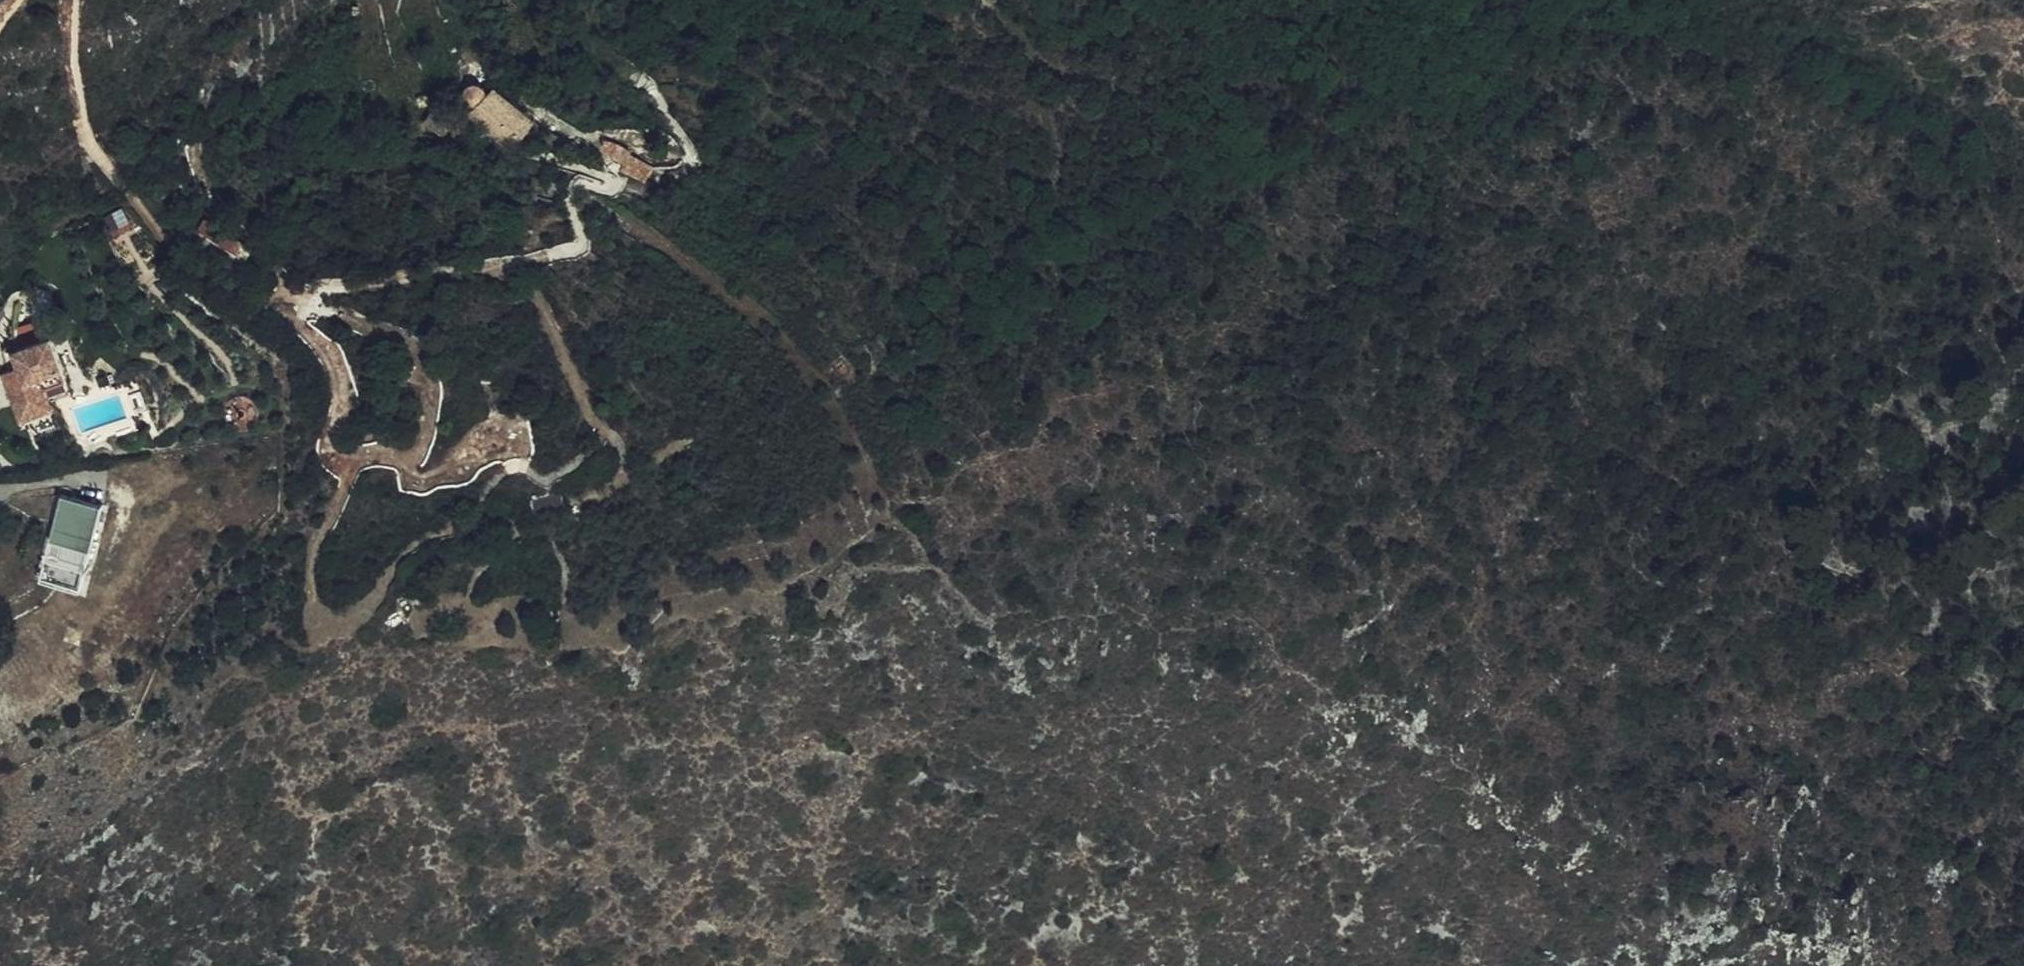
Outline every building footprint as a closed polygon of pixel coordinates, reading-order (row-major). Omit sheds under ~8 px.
[(523,125),(486,91),(462,114),(501,151),(523,125)] [(559,145),(542,134),(537,142),(556,152),(559,145)] [(614,165),(612,177),(643,178),(646,166),(622,161),(623,154),(609,148),(604,161),(614,165)] [(226,231),(218,243),(243,260),(252,248),(226,231)] [(4,357),(20,400),(54,389),(52,382),(74,374),(58,330),(21,344),(25,354),(4,357)] [(54,389),(58,398),(80,390),(74,374),(52,382),(54,389)] [(60,405),(58,398),(54,389),(20,400),(26,417),(60,405)] [(43,570),(84,583),(107,505),(66,493),(43,570)]
